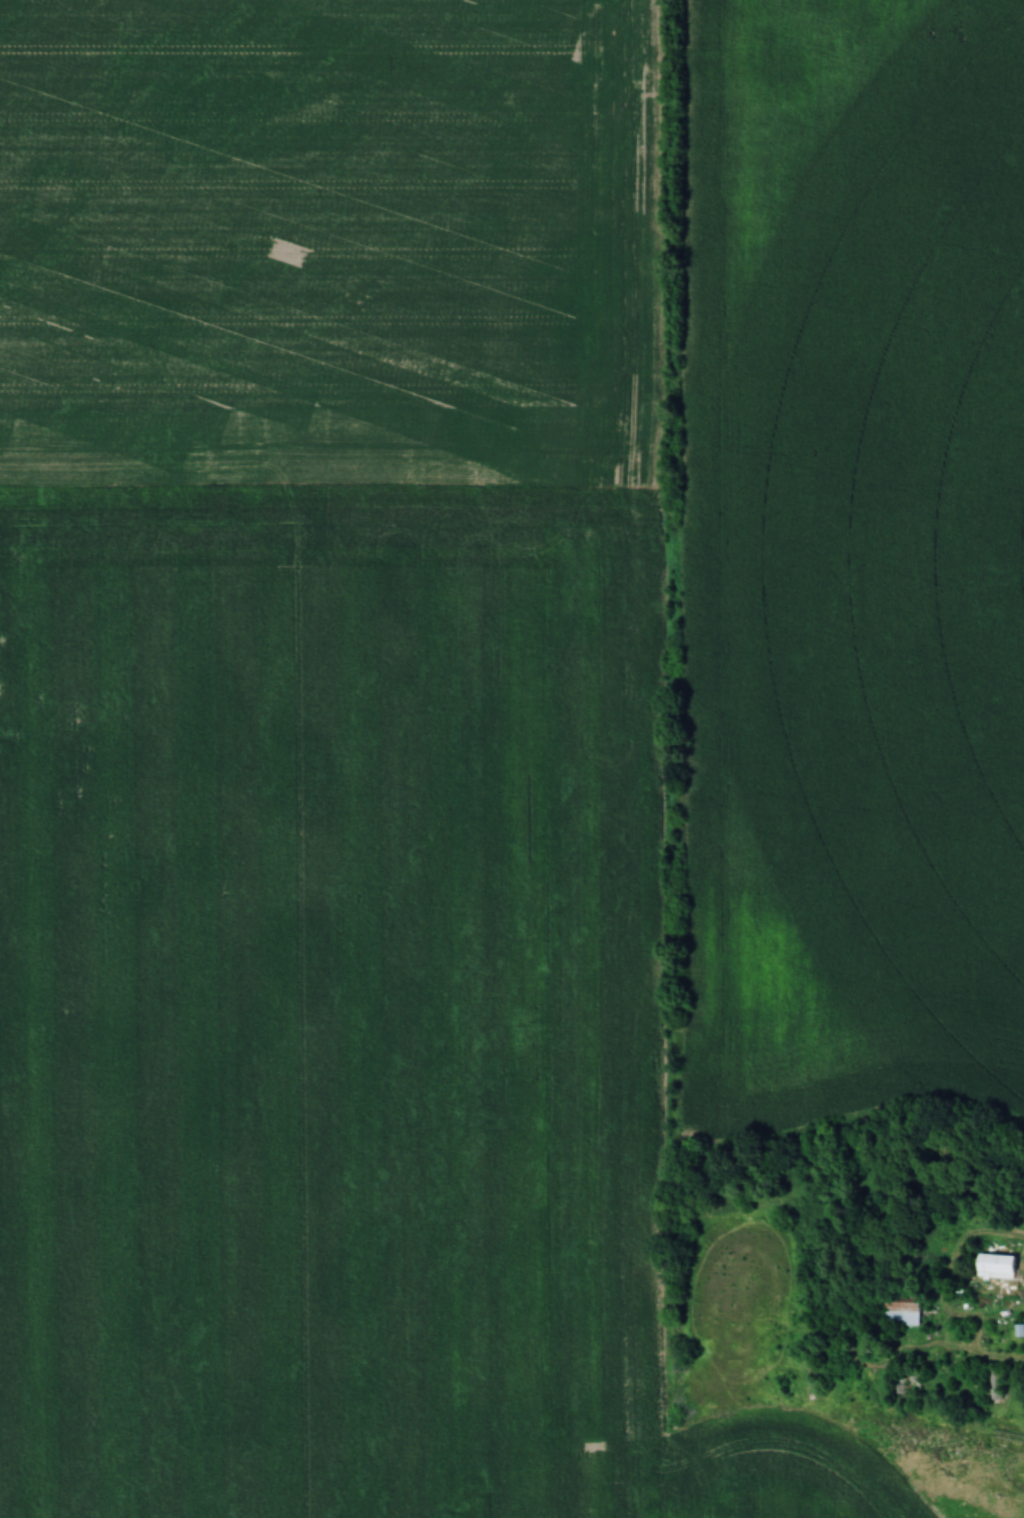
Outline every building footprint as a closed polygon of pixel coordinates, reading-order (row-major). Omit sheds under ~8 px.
[(1016,1254),(979,1254),(979,1278),(1016,1278),(1016,1254)] [(919,1325),(919,1295),(886,1295),(886,1325),(919,1325)]
